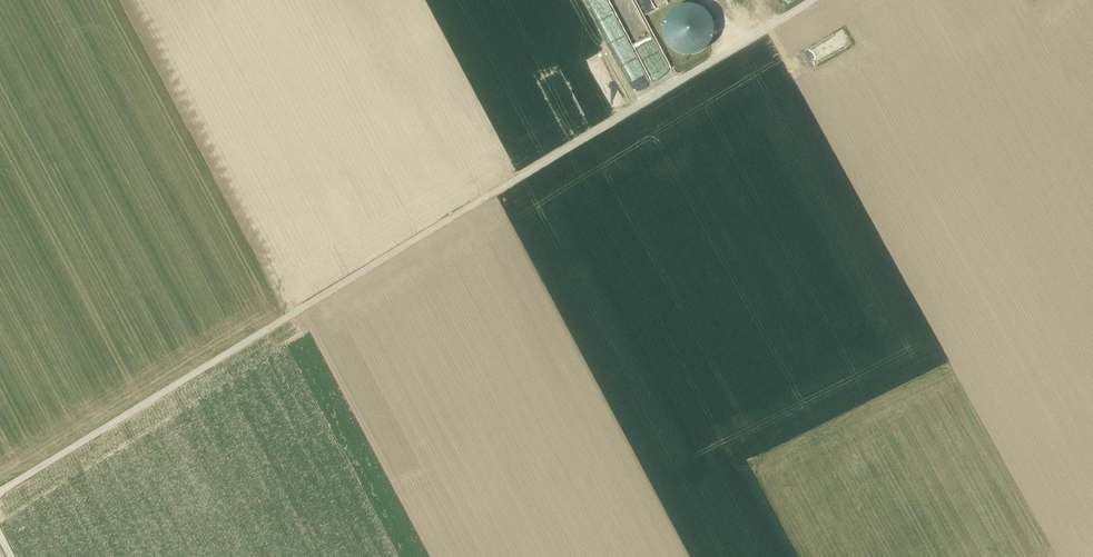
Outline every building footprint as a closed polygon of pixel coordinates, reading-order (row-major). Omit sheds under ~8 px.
[(680,53),(690,55),(700,52),(707,46),(712,37),(714,28),(711,19),(704,10),(694,4),(685,4),(676,7),(668,14),(663,22),(662,32),(665,40),(671,48),(680,53)]
